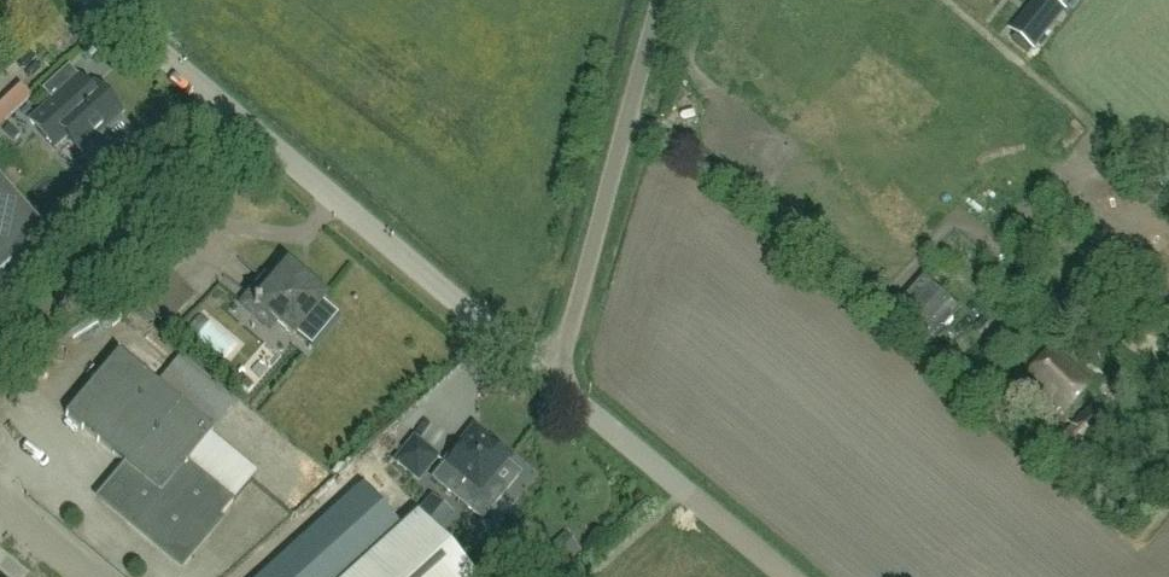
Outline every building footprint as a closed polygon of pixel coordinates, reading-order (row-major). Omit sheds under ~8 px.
[(1066,10),(1053,0),(1036,0),(1012,30),(1035,48),(1066,10)] [(93,87),(87,93),(76,80),(31,121),(55,148),(69,134),(83,149),(119,117),(93,87)] [(13,165),(0,150),(0,176),(13,165)] [(47,235),(0,182),(0,276),(47,235)] [(325,298),(288,267),(260,300),(254,301),(255,308),(261,307),(294,335),(297,332),(312,344),(337,314),(322,302),(325,298)] [(925,276),(900,304),(937,337),(962,310),(925,276)] [(174,288),(155,307),(166,318),(185,299),(174,288)] [(1065,409),(1091,383),(1056,350),(1031,375),(1065,409)] [(213,431),(181,404),(119,352),(66,416),(128,468),(102,499),(181,565),(234,501),(187,462),(213,431)] [(1070,466),(1111,422),(1098,409),(1069,440),(1051,423),(1038,436),(1070,466)] [(445,465),(433,479),(482,520),(507,490),(494,479),(512,457),(483,433),(475,427),(467,436),(444,464),(445,465)] [(397,459),(418,478),(436,457),(415,439),(397,459)] [(281,464),(303,476),(313,459),(290,447),(281,464)] [(261,576),(474,576),(418,515),(402,529),(363,485),(261,576)]
